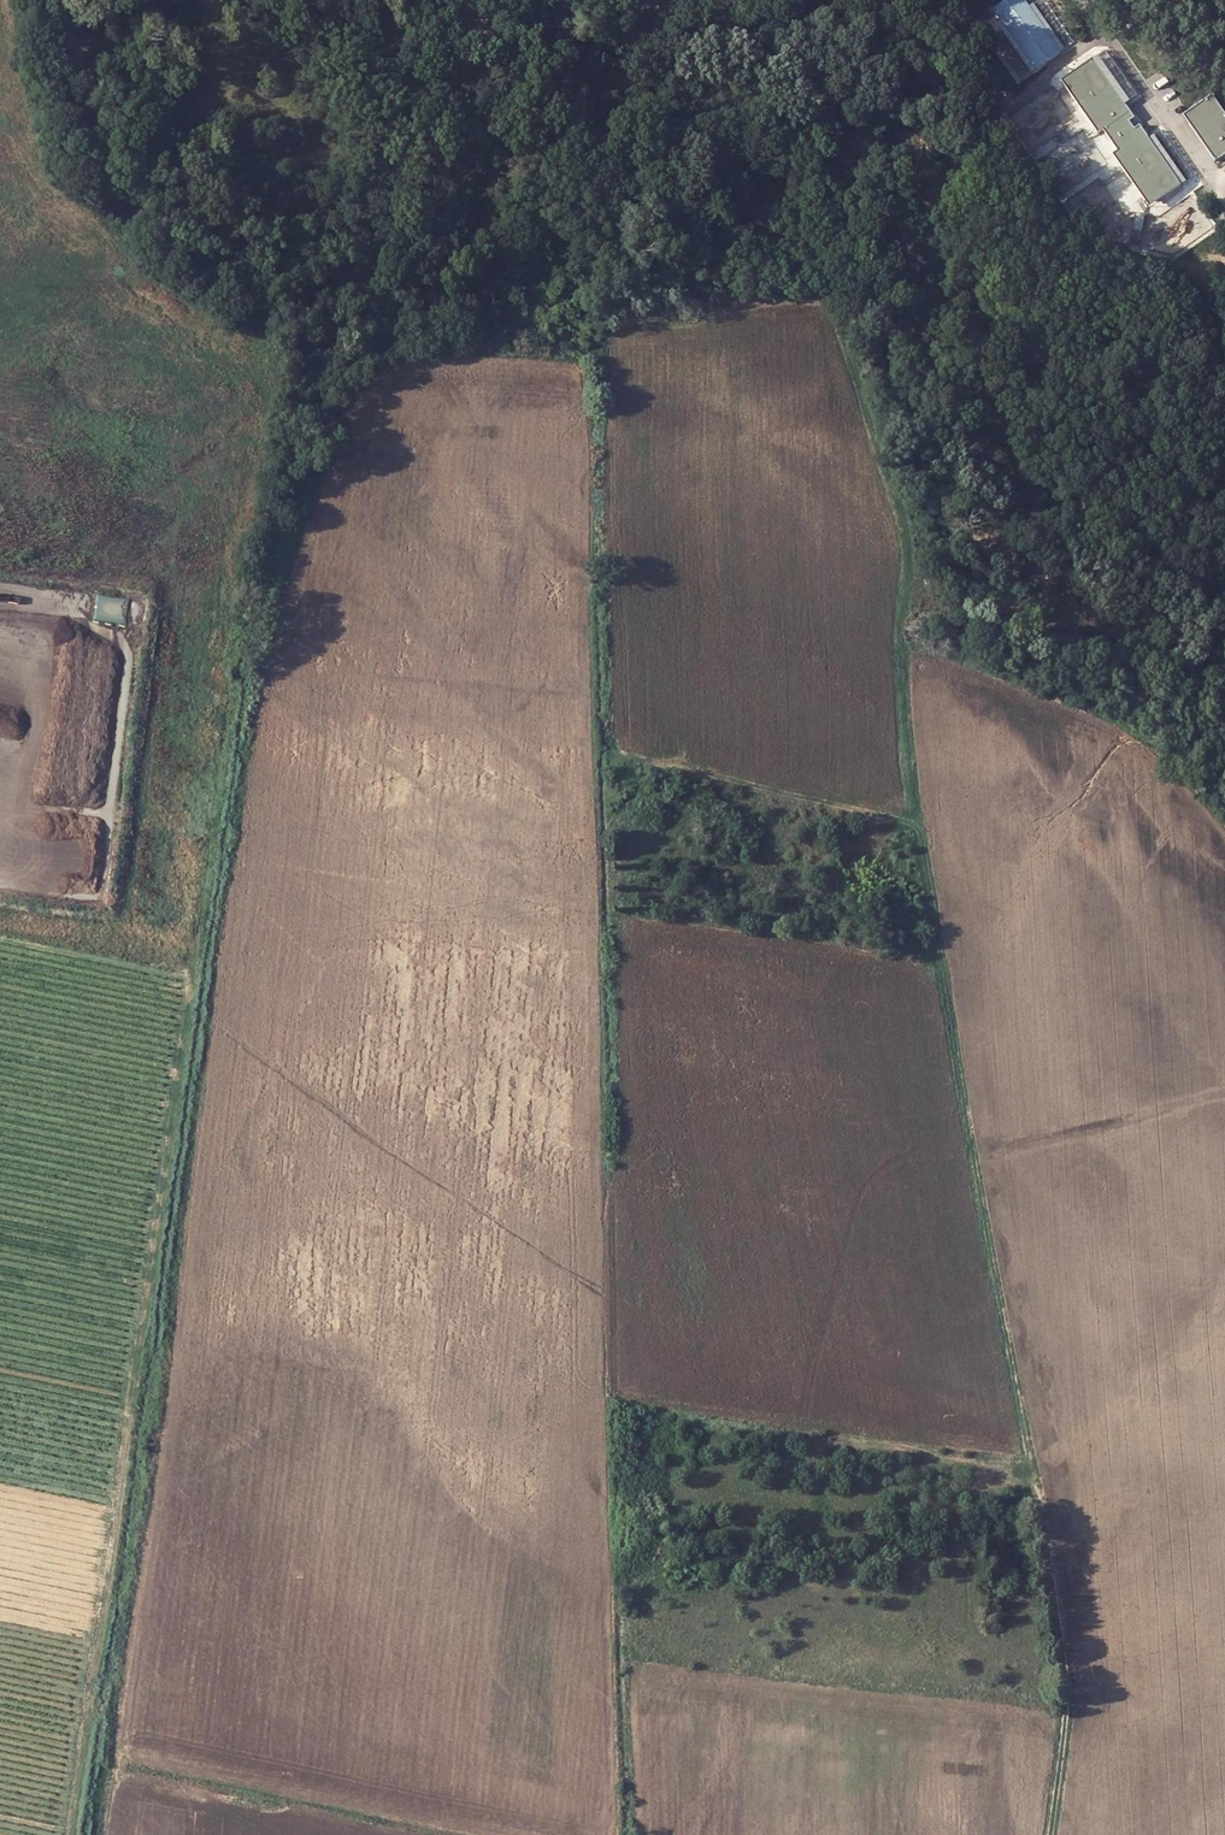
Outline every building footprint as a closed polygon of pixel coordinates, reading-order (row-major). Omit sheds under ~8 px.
[(993,9),(1035,69),(1060,53),(1024,0),(1012,0),(1006,4),(1004,2),(993,9)] [(1135,118),(1093,59),(1076,71),(1080,77),(1065,87),(1098,134),(1103,130),(1117,151),(1112,155),(1149,208),(1181,185),(1139,126),(1135,129),(1130,122),(1135,118)] [(1080,77),(1076,71),(1061,81),(1065,87),(1080,77)] [(1187,112),(1213,149),(1208,152),(1215,161),(1224,154),(1224,113),(1212,95),(1187,112)] [(1187,112),(1183,115),(1208,152),(1213,149),(1187,112)] [(95,618),(126,622),(130,599),(99,594),(95,618)] [(899,919),(900,923),(891,924),(891,934),(912,933),(911,923),(907,923),(906,919),(899,919)] [(1004,1552),(1003,1566),(1018,1567),(1018,1552),(1004,1552)]
